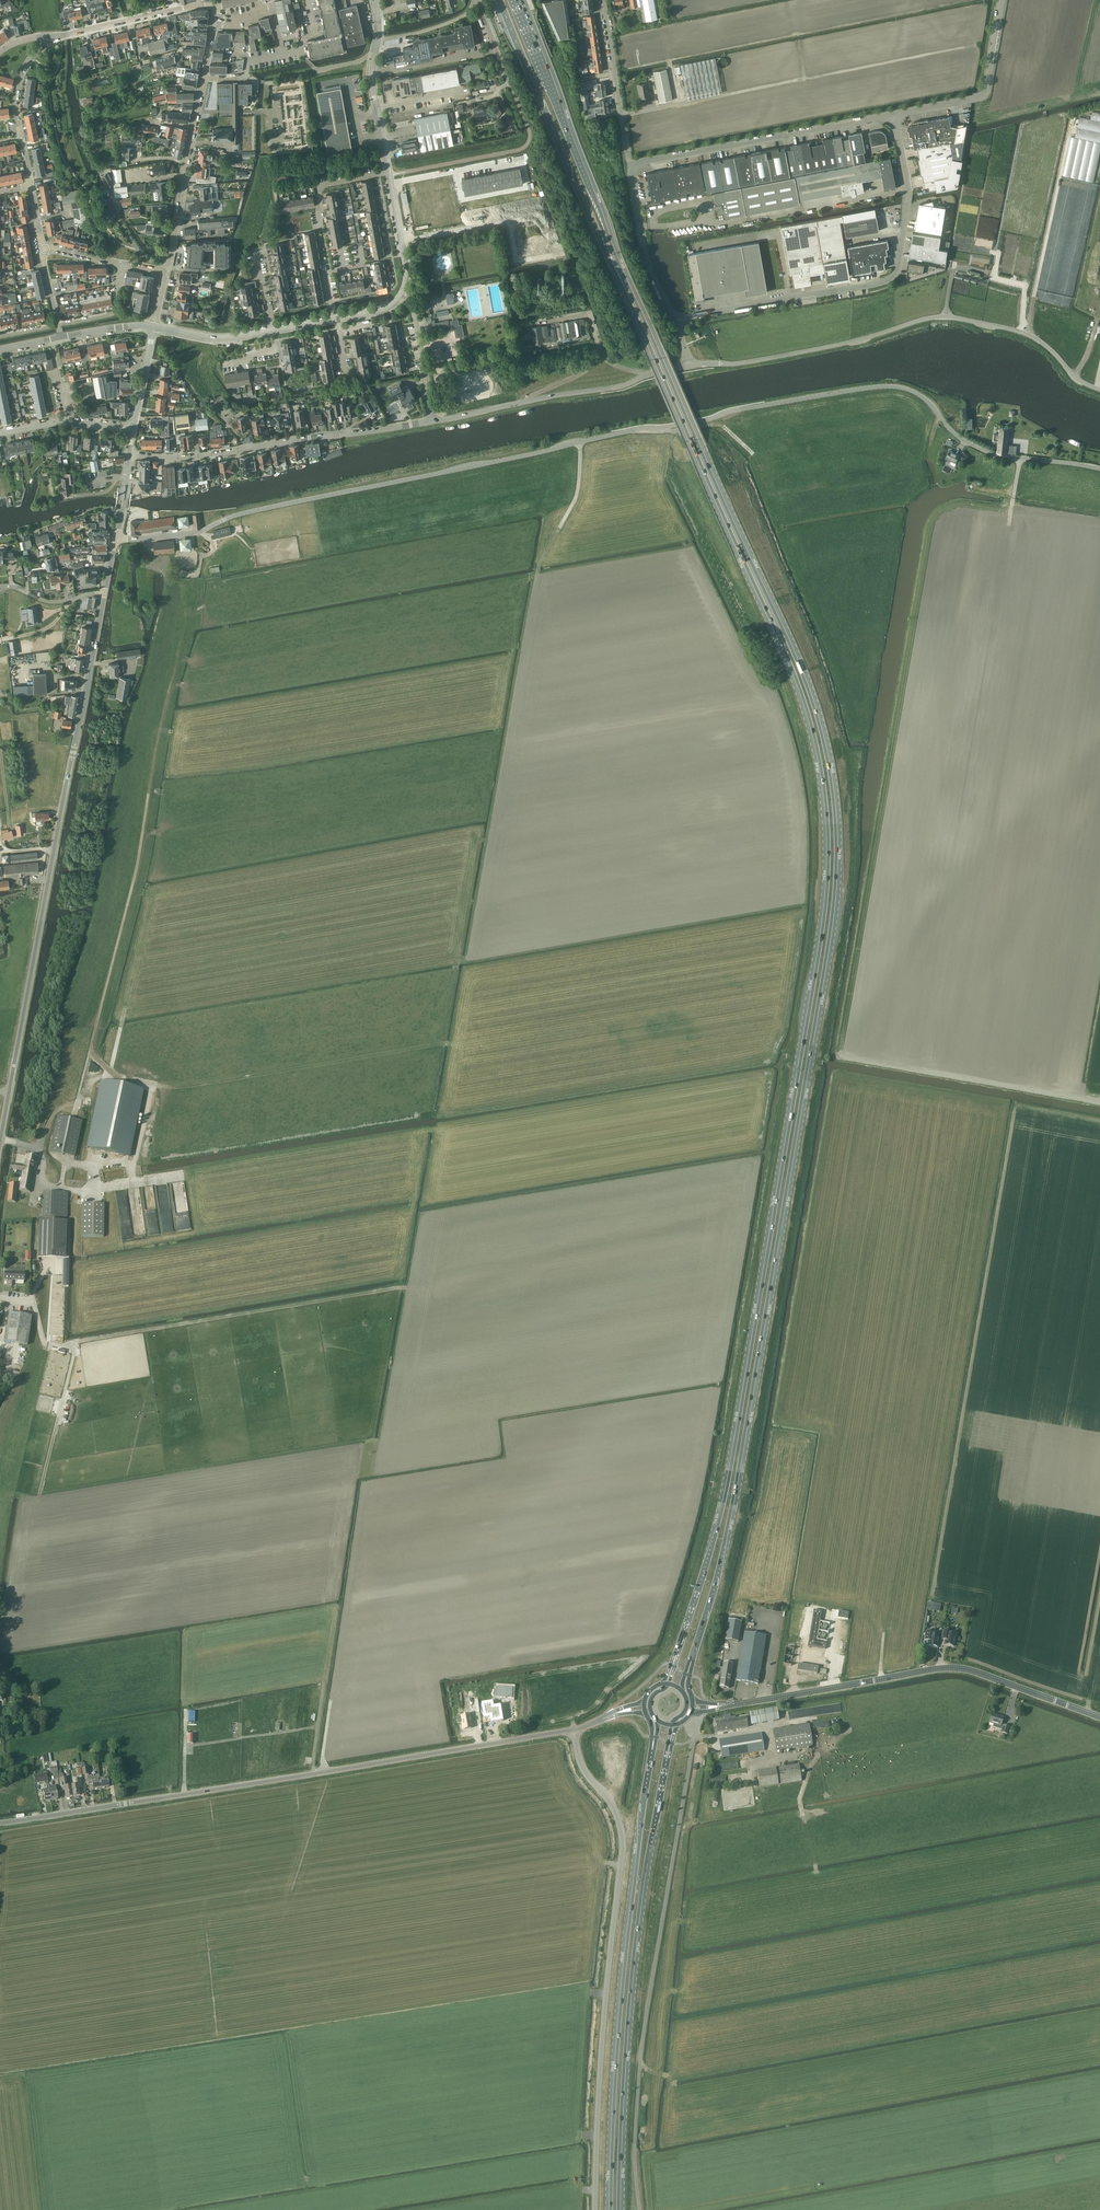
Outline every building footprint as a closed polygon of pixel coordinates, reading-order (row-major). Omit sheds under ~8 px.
[(2,8),(1,7),(10,5),(12,12),(18,10),(17,8),(10,0),(0,0),(0,8),(2,8)] [(74,8),(77,18),(83,16),(82,12),(88,10),(85,0),(81,0),(83,6),(83,9),(81,9),(80,7),(78,7),(74,8)] [(101,3),(96,4),(98,11),(105,9),(103,4),(105,3),(104,0),(100,0),(101,3)] [(109,10),(116,8),(114,0),(106,0),(109,10)] [(273,3),(281,32),(297,28),(296,24),(302,23),(300,14),(302,14),(299,2),(294,3),(294,0),(279,0),(274,1),(273,3)] [(310,41),(309,40),(308,40),(307,41),(308,43),(311,58),(344,50),(344,46),(365,42),(357,5),(347,7),(346,0),(319,0),(327,38),(320,40),(310,42),(310,41)] [(638,6),(643,5),(646,21),(657,19),(653,0),(637,0),(638,6)] [(98,12),(98,11),(96,4),(90,6),(92,13),(98,12)] [(594,11),(593,4),(581,6),(576,7),(577,7),(570,8),(570,12),(576,11),(581,10),(581,9),(584,8),(585,12),(594,11)] [(68,13),(69,16),(70,20),(77,18),(74,8),(73,8),(69,9),(68,10),(68,13)] [(429,8),(420,10),(422,18),(430,16),(429,8)] [(184,13),(176,15),(178,21),(184,20),(184,19),(190,18),(199,18),(199,19),(208,19),(207,9),(206,9),(190,11),(190,12),(188,13),(188,12),(184,13)] [(176,15),(168,17),(170,23),(171,23),(175,22),(178,21),(176,15)] [(582,20),(583,24),(595,22),(594,15),(587,16),(587,20),(582,20)] [(260,23),(259,23),(261,30),(272,27),(270,16),(259,19),(260,23)] [(21,29),(28,28),(27,21),(26,19),(18,21),(18,24),(13,25),(15,34),(22,32),(21,29)] [(168,25),(167,22),(161,24),(163,33),(164,38),(167,38),(166,35),(170,34),(169,32),(173,31),(171,25),(168,25)] [(596,29),(595,22),(583,24),(583,27),(588,26),(589,30),(596,29)] [(262,36),(261,30),(259,23),(248,26),(250,35),(248,35),(251,52),(257,51),(254,38),(262,36)] [(404,53),(393,55),(395,66),(396,66),(406,64),(433,59),(432,53),(443,51),(464,47),(475,45),(471,23),(454,26),(455,32),(413,40),(414,45),(403,47),(404,53)] [(161,24),(154,25),(156,35),(163,33),(161,24)] [(150,26),(143,28),(147,43),(154,41),(153,39),(150,40),(148,35),(152,34),(150,26)] [(143,44),(147,43),(143,28),(137,29),(139,38),(142,37),(143,44)] [(584,34),(585,38),(598,36),(596,29),(589,30),(589,33),(584,34)] [(3,41),(8,37),(4,30),(1,32),(0,31),(0,37),(3,41)] [(128,31),(121,33),(124,47),(125,48),(128,47),(127,40),(130,39),(128,31)] [(216,39),(213,46),(220,47),(234,46),(246,45),(246,43),(248,43),(247,32),(244,32),(244,31),(231,32),(218,32),(217,34),(218,35),(218,39),(216,39)] [(121,48),(124,47),(121,33),(115,34),(117,42),(121,41),(121,45),(121,48)] [(107,36),(100,38),(103,49),(103,52),(107,52),(105,45),(108,44),(107,36)] [(585,41),(590,40),(591,44),(599,43),(598,36),(585,38),(585,41)] [(94,42),(90,43),(93,56),(94,58),(98,57),(97,55),(96,50),(103,49),(100,38),(93,39),(94,42)] [(166,49),(165,45),(164,39),(148,43),(151,55),(167,51),(166,49)] [(586,48),(587,51),(600,49),(599,43),(591,44),(591,47),(586,48)] [(83,50),(81,50),(83,56),(85,55),(86,61),(90,61),(90,63),(91,68),(95,67),(95,64),(93,57),(91,50),(88,51),(87,45),(82,46),(83,50)] [(186,53),(193,54),(203,54),(204,54),(203,52),(203,50),(205,48),(205,47),(199,47),(199,46),(186,46),(186,49),(183,49),(183,54),(186,54),(186,53)] [(220,50),(220,47),(213,46),(211,60),(216,61),(215,61),(222,61),(224,50),(220,50)] [(601,56),(600,49),(587,51),(587,55),(592,54),(593,58),(601,56)] [(169,57),(156,60),(158,66),(164,65),(175,63),(176,62),(174,56),(174,54),(169,55),(169,57)] [(588,62),(589,65),(602,63),(601,56),(593,58),(594,61),(588,62)] [(727,62),(727,61),(727,60),(726,59),(725,58),(724,57),(722,57),(721,57),(720,58),(719,59),(718,60),(718,61),(717,62),(718,64),(718,65),(719,66),(720,67),(721,67),(722,67),(724,67),(725,67),(726,66),(727,65),(727,64),(727,62)] [(211,63),(210,72),(212,72),(212,74),(224,74),(224,73),(227,73),(227,71),(238,68),(239,72),(242,71),(244,62),(244,58),(227,64),(211,63)] [(715,58),(680,64),(687,99),(722,92),(715,58)] [(200,69),(202,60),(193,60),(192,67),(200,69)] [(470,73),(481,71),(479,63),(457,67),(460,83),(471,81),(470,73)] [(603,70),(602,63),(589,65),(589,69),(595,68),(595,71),(603,70)] [(186,67),(185,76),(198,78),(200,70),(186,67)] [(421,74),(415,75),(418,91),(424,90),(459,83),(456,67),(421,74)] [(659,102),(672,99),(666,69),(653,72),(659,102)] [(581,81),(589,80),(588,73),(580,74),(581,81)] [(415,75),(409,76),(392,79),(395,96),(412,93),(412,92),(418,91),(415,75)] [(11,87),(13,79),(7,77),(5,85),(11,87)] [(180,77),(179,83),(183,84),(182,86),(195,89),(197,79),(184,77),(180,77)] [(580,88),(580,89),(580,92),(586,91),(585,86),(591,86),(591,85),(590,80),(582,82),(583,86),(583,87),(580,88)] [(593,84),(594,90),(606,88),(605,82),(597,83),(597,84),(593,84)] [(252,93),(252,83),(218,83),(218,103),(232,103),(233,103),(238,103),(239,103),(248,103),(248,93),(252,93)] [(640,98),(649,96),(646,83),(638,84),(640,98)] [(324,91),(317,92),(328,156),(352,152),(341,88),(340,86),(323,89),(324,91)] [(607,95),(606,88),(594,90),(595,90),(596,93),(594,93),(595,97),(607,95)] [(586,91),(580,92),(580,93),(582,100),(583,100),(588,99),(589,99),(587,91),(586,91)] [(168,93),(168,94),(168,102),(178,101),(177,93),(168,93)] [(178,101),(194,101),(194,93),(177,93),(178,101)] [(167,99),(166,94),(153,97),(155,103),(167,99)] [(588,99),(583,100),(584,109),(600,106),(608,105),(607,99),(599,100),(600,101),(597,101),(597,103),(590,105),(589,105),(588,99)] [(233,112),(233,129),(213,129),(213,132),(212,132),(212,137),(214,137),(214,140),(233,140),(233,143),(239,143),(239,116),(238,103),(233,103),(233,112)] [(474,109),(476,119),(490,117),(488,108),(483,109),(483,107),(475,108),(474,109)] [(597,118),(595,107),(584,109),(586,120),(597,118)] [(168,121),(189,123),(190,114),(169,111),(168,121)] [(1091,111),(1090,119),(1099,121),(1099,113),(1091,111)] [(161,112),(158,116),(161,121),(167,120),(167,114),(161,112)] [(421,151),(453,145),(447,112),(415,119),(421,151)] [(24,115),(25,121),(33,120),(32,113),(24,115)] [(908,130),(909,130),(910,137),(912,136),(914,149),(918,149),(964,140),(967,125),(958,127),(951,126),(949,116),(928,120),(928,119),(914,122),(913,122),(911,123),(910,124),(910,125),(909,126),(909,127),(908,128),(909,130),(908,130)] [(1079,117),(1075,138),(1079,138),(1087,140),(1094,142),(1099,143),(1099,122),(1079,117)] [(33,120),(25,121),(27,128),(35,126),(33,120)] [(145,127),(144,133),(155,135),(157,135),(158,128),(158,127),(145,125),(145,127)] [(155,135),(155,136),(159,137),(160,135),(161,135),(162,131),(166,132),(165,135),(170,136),(170,137),(186,140),(188,129),(175,126),(175,127),(167,125),(166,129),(158,128),(157,135),(155,135)] [(27,128),(28,134),(36,133),(35,126),(27,128)] [(887,142),(886,136),(885,133),(883,131),(880,130),(878,130),(868,132),(871,145),(887,142)] [(135,132),(130,132),(122,133),(122,142),(136,141),(136,140),(142,140),(142,133),(135,132)] [(852,154),(863,152),(865,151),(861,132),(848,134),(852,154)] [(38,139),(36,133),(28,134),(29,141),(38,139)] [(155,136),(154,141),(164,143),(164,142),(166,142),(165,144),(171,145),(170,147),(175,148),(184,150),(186,141),(167,137),(166,139),(159,137),(155,136)] [(837,166),(853,163),(852,154),(849,138),(841,140),(841,136),(832,137),(837,166)] [(824,143),(817,144),(821,169),(837,166),(832,137),(823,139),(824,143)] [(1071,137),(1063,176),(1071,178),(1079,138),(1075,138),(1071,137)] [(1079,138),(1071,178),(1078,179),(1087,140),(1079,138)] [(416,139),(402,142),(403,151),(418,148),(416,139)] [(964,140),(918,149),(920,158),(918,159),(921,175),(923,175),(924,181),(935,179),(937,191),(958,187),(963,160),(961,160),(964,140)] [(1087,140),(1078,179),(1086,181),(1094,142),(1087,140)] [(809,142),(800,143),(806,172),(821,169),(817,144),(809,146),(809,142)] [(871,145),(872,151),(877,150),(877,151),(879,150),(888,148),(887,142),(871,145)] [(1099,154),(1099,143),(1094,142),(1086,181),(1094,183),(1099,154)] [(16,151),(15,143),(8,145),(10,153),(16,151)] [(792,145),(792,149),(785,150),(789,175),(806,172),(800,143),(792,145)] [(8,145),(2,146),(3,154),(10,153),(8,145)] [(778,148),(766,150),(771,179),(790,175),(789,175),(785,150),(784,147),(782,147),(781,149),(780,150),(779,150),(778,149),(778,148)] [(31,149),(33,156),(40,154),(39,148),(31,149)] [(123,159),(133,159),(133,148),(124,148),(123,159)] [(182,158),(184,150),(175,148),(175,151),(174,151),(173,153),(174,153),(174,156),(182,158)] [(200,150),(199,159),(207,160),(207,159),(210,159),(212,159),(217,160),(217,156),(213,156),(213,155),(211,155),(211,154),(208,154),(209,150),(200,150)] [(759,172),(753,173),(755,182),(771,179),(766,150),(755,152),(759,172)] [(755,152),(750,153),(753,173),(759,172),(755,152)] [(853,163),(854,164),(865,162),(863,152),(852,154),(853,163)] [(745,154),(734,156),(739,185),(754,182),(755,182),(753,173),(750,153),(748,153),(747,155),(746,157),(745,157),(745,155),(745,154)] [(33,156),(34,162),(42,161),(40,154),(33,156)] [(712,160),(701,162),(707,191),(739,185),(734,156),(722,158),(723,159),(723,161),(722,161),(720,160),(719,159),(716,160),(715,161),(714,163),(713,163),(712,161),(712,160)] [(895,187),(890,158),(878,161),(882,177),(884,190),(895,187)] [(199,159),(198,166),(207,167),(207,164),(210,164),(210,163),(212,163),(215,163),(216,163),(216,162),(217,160),(212,159),(210,159),(207,159),(207,160),(199,159)] [(46,167),(46,165),(45,164),(43,164),(42,161),(34,162),(36,169),(43,167),(46,167)] [(878,161),(859,164),(862,181),(882,177),(878,161)] [(679,197),(705,192),(699,163),(673,168),(679,197)] [(165,164),(153,166),(154,174),(161,174),(166,174),(165,164)] [(859,164),(794,177),(799,200),(842,192),(842,195),(851,194),(851,195),(852,196),(854,195),(855,194),(855,193),(864,191),(862,181),(859,164)] [(196,168),(196,171),(198,171),(197,177),(200,178),(199,182),(208,182),(214,181),(215,177),(209,176),(210,170),(210,167),(207,167),(198,166),(196,165),(196,168)] [(520,165),(462,177),(465,193),(523,182),(520,165)] [(45,174),(43,167),(36,169),(37,176),(45,174)] [(679,197),(673,168),(656,171),(662,200),(679,197)] [(115,196),(146,193),(145,184),(128,185),(128,186),(121,186),(121,182),(122,182),(121,169),(113,169),(115,196)] [(112,177),(111,171),(102,175),(108,187),(113,184),(111,180),(112,180),(111,177),(112,177)] [(656,171),(646,173),(652,202),(662,200),(656,171)] [(22,180),(21,172),(14,173),(16,181),(22,180)] [(14,173),(7,175),(9,183),(16,181),(14,173)] [(7,175),(1,176),(2,184),(9,183),(7,175)] [(799,203),(799,200),(794,177),(713,192),(716,204),(715,204),(714,205),(714,207),(715,208),(717,208),(719,219),(799,203)] [(151,184),(151,192),(152,192),(152,191),(158,191),(159,199),(168,198),(167,194),(168,193),(168,190),(167,190),(167,189),(166,182),(157,183),(157,184),(151,184)] [(47,183),(39,185),(40,191),(53,189),(53,186),(47,187),(47,183)] [(200,185),(200,193),(213,192),(213,188),(217,186),(217,183),(200,185)] [(40,191),(41,198),(49,197),(48,193),(58,191),(57,188),(53,189),(40,191)] [(68,196),(62,197),(63,204),(71,202),(72,208),(82,206),(82,202),(79,203),(79,201),(77,190),(68,192),(68,196)] [(217,191),(213,192),(200,193),(201,201),(218,200),(217,191)] [(322,199),(322,201),(337,198),(336,192),(326,194),(327,198),(322,199)] [(17,195),(18,202),(26,200),(25,194),(17,195)] [(41,198),(42,205),(56,202),(55,199),(49,200),(49,197),(41,198)] [(103,197),(100,197),(104,220),(109,217),(113,215),(107,203),(105,204),(105,203),(106,202),(103,197)] [(127,205),(132,205),(131,197),(121,198),(122,206),(123,206),(127,205)] [(283,198),(284,201),(286,212),(288,211),(291,210),(289,200),(290,200),(289,197),(283,198)] [(27,207),(26,200),(18,202),(20,208),(27,207)] [(915,229),(941,233),(946,207),(934,205),(933,201),(919,204),(915,229)] [(56,202),(42,205),(44,211),(51,210),(51,207),(53,206),(56,206),(56,202)] [(195,205),(190,205),(191,214),(201,213),(200,210),(207,209),(207,202),(195,203),(195,205)] [(155,212),(167,212),(167,205),(161,205),(161,203),(160,203),(160,204),(155,204),(146,205),(147,210),(149,210),(149,208),(155,208),(155,212)] [(339,210),(338,204),(328,206),(329,210),(324,210),(324,213),(339,210)] [(21,215),(28,214),(27,207),(20,208),(21,215)] [(128,209),(124,209),(125,214),(129,213),(130,215),(132,215),(132,216),(141,215),(140,208),(133,209),(132,207),(128,208),(128,209)] [(377,209),(367,210),(366,211),(367,217),(377,215),(377,211),(378,211),(378,209),(377,209)] [(875,209),(842,215),(845,236),(878,231),(875,209)] [(75,225),(86,223),(84,213),(74,215),(74,218),(74,219),(75,225)] [(29,221),(28,214),(21,215),(22,222),(29,221)] [(840,215),(816,219),(817,225),(824,262),(825,261),(828,279),(850,275),(840,215)] [(338,222),(337,217),(337,216),(330,217),(327,218),(328,222),(326,222),(327,224),(338,222)] [(225,227),(233,227),(233,217),(221,218),(221,227),(222,228),(225,227)] [(200,229),(210,228),(210,218),(199,219),(199,227),(200,227),(200,229)] [(210,228),(221,227),(221,218),(220,218),(210,218),(210,228)] [(45,220),(46,227),(56,225),(58,225),(61,224),(61,221),(54,223),(53,219),(45,220)] [(71,219),(62,221),(63,227),(72,226),(71,219)] [(816,219),(780,226),(780,227),(789,274),(791,273),(793,284),(811,281),(809,271),(826,268),(825,261),(824,262),(817,225),(816,219)] [(153,226),(153,224),(146,223),(143,224),(137,225),(137,230),(144,230),(144,227),(146,226),(145,230),(154,231),(154,234),(162,235),(163,228),(153,226)] [(56,232),(55,229),(56,229),(56,225),(46,227),(47,234),(56,232)] [(26,226),(18,227),(20,234),(27,232),(26,226)] [(185,229),(183,229),(184,231),(184,232),(185,234),(184,235),(184,238),(186,238),(196,237),(200,236),(200,232),(206,232),(206,236),(211,236),(210,228),(200,229),(200,227),(199,227),(185,229)] [(59,243),(65,244),(69,229),(67,228),(66,231),(62,230),(62,231),(61,234),(59,241),(59,243)] [(69,229),(65,244),(72,246),(74,238),(71,237),(73,230),(69,229)] [(72,246),(78,248),(81,239),(77,238),(79,231),(76,231),(74,238),(72,246)] [(13,235),(11,235),(11,239),(14,238),(20,237),(21,240),(28,239),(27,232),(20,234),(16,234),(13,235)] [(913,232),(909,256),(937,261),(946,262),(948,250),(939,249),(941,237),(913,232)] [(4,233),(0,233),(0,236),(3,236),(3,242),(10,242),(9,233),(4,233)] [(78,248),(85,249),(87,241),(84,240),(85,235),(82,235),(81,239),(78,248)] [(28,239),(21,240),(22,247),(30,246),(28,239)] [(186,262),(186,266),(206,268),(206,263),(201,262),(202,247),(215,246),(215,265),(229,266),(229,239),(186,243),(186,248),(189,248),(187,262),(186,262)] [(343,245),(341,239),(331,241),(332,245),(331,245),(331,248),(343,245)] [(886,248),(888,247),(887,239),(847,246),(852,273),(884,268),(883,261),(886,261),(884,254),(887,254),(886,248)] [(767,291),(758,242),(687,254),(695,299),(703,297),(703,296),(745,288),(746,295),(767,291)] [(22,250),(23,254),(31,252),(30,246),(22,247),(19,248),(16,248),(16,251),(22,250)] [(283,255),(282,249),(272,251),(273,255),(268,256),(268,258),(283,255)] [(273,259),(274,263),(284,261),(288,260),(287,254),(283,255),(268,258),(269,260),(273,259)] [(33,266),(32,259),(24,260),(25,267),(33,266)] [(322,262),(322,260),(310,262),(311,267),(311,268),(318,267),(321,266),(321,262),(322,262)] [(275,266),(270,267),(270,269),(285,267),(284,261),(274,263),(275,266)] [(910,276),(919,273),(923,274),(923,272),(924,264),(908,262),(907,270),(906,276),(910,276)] [(83,264),(76,264),(76,277),(80,277),(80,272),(82,272),(82,277),(86,277),(86,269),(83,269),(83,264)] [(102,267),(95,267),(95,279),(102,278),(102,276),(105,276),(105,270),(105,267),(102,267)] [(308,268),(310,280),(320,278),(319,275),(321,274),(320,269),(318,270),(318,267),(311,268),(311,267),(308,268)] [(385,267),(375,269),(373,270),(374,275),(376,275),(387,273),(385,267)] [(38,270),(31,271),(32,278),(40,276),(38,270)] [(128,270),(126,278),(125,283),(135,286),(149,289),(151,289),(154,277),(143,275),(143,273),(128,270)] [(197,273),(194,273),(192,273),(192,274),(180,273),(180,282),(191,283),(192,277),(197,277),(197,273)] [(286,273),(276,275),(273,275),(274,279),(269,279),(269,281),(287,278),(286,273)] [(33,281),(34,285),(41,283),(40,276),(32,278),(30,279),(27,279),(28,283),(33,281)] [(289,284),(287,278),(269,281),(270,284),(274,283),(275,286),(289,284)] [(323,286),(322,281),(321,281),(320,278),(310,280),(312,291),(322,290),(321,286),(323,286)] [(389,285),(388,279),(377,281),(378,283),(376,285),(377,289),(387,287),(386,285),(389,285)] [(247,286),(239,287),(241,293),(253,290),(252,287),(256,286),(256,281),(250,282),(247,283),(247,286)] [(345,293),(348,293),(346,282),(342,283),(342,281),(340,282),(342,293),(345,293)] [(35,288),(29,289),(30,293),(33,292),(35,291),(43,290),(41,283),(34,285),(35,288)] [(286,291),(290,290),(289,284),(275,286),(276,290),(271,291),(272,293),(286,290),(286,291)] [(135,286),(134,289),(130,307),(146,310),(150,294),(148,294),(149,289),(135,286)] [(44,296),(43,290),(35,291),(37,298),(44,296)] [(240,293),(239,294),(240,298),(241,299),(258,296),(258,294),(253,294),(253,290),(241,293),(240,293)] [(323,293),(322,290),(312,291),(314,303),(324,301),(324,298),(325,298),(324,293),(323,293)] [(190,293),(189,293),(178,291),(177,299),(185,300),(186,299),(189,300),(190,293)] [(105,295),(102,296),(105,308),(112,306),(110,294),(108,295),(107,292),(105,292),(105,295)] [(447,305),(455,303),(453,292),(445,294),(447,305)] [(96,294),(97,297),(95,297),(97,309),(105,308),(102,296),(99,296),(99,294),(96,294)] [(90,298),(87,299),(89,310),(97,309),(95,297),(93,298),(92,295),(90,295),(90,298)] [(241,299),(240,300),(241,304),(242,305),(245,304),(248,304),(248,303),(255,302),(254,298),(259,298),(258,296),(241,299)] [(288,302),(287,296),(277,298),(278,302),(273,303),(274,305),(288,302)] [(82,312),(89,310),(87,299),(84,299),(84,297),(81,297),(82,300),(79,300),(82,312)] [(178,300),(177,308),(188,310),(189,309),(190,302),(178,300)] [(73,304),(69,305),(71,314),(76,313),(76,311),(79,310),(77,301),(72,302),(73,304)] [(245,309),(245,310),(264,307),(263,305),(259,305),(258,301),(255,302),(248,303),(248,304),(249,308),(245,309)] [(64,304),(59,305),(61,314),(64,314),(65,315),(71,314),(69,305),(64,306),(64,304)] [(36,306),(37,309),(39,320),(45,319),(43,310),(40,311),(39,306),(36,306)] [(264,309),(264,307),(245,310),(244,310),(245,311),(249,311),(250,315),(260,313),(259,310),(264,309)] [(27,322),(33,321),(31,312),(29,313),(29,311),(31,311),(31,308),(28,308),(25,309),(27,322)] [(201,317),(202,311),(189,309),(188,310),(177,308),(175,315),(192,318),(193,316),(201,317)] [(5,315),(7,326),(11,326),(14,325),(14,323),(16,323),(18,323),(17,315),(16,313),(14,314),(12,314),(12,316),(11,317),(10,317),(9,314),(5,315)] [(576,337),(582,336),(580,324),(584,324),(583,319),(571,321),(572,330),(574,329),(576,337)] [(562,336),(563,338),(567,337),(567,332),(566,332),(564,322),(560,322),(561,326),(556,327),(558,336),(562,336)] [(383,332),(387,331),(398,329),(398,327),(397,327),(396,323),(382,325),(383,332)] [(551,328),(548,329),(550,342),(557,341),(554,323),(550,324),(551,328)] [(540,325),(532,327),(535,344),(543,343),(540,325)] [(460,328),(454,329),(456,337),(460,337),(461,336),(464,336),(463,328),(460,328)] [(320,342),(321,346),(332,345),(331,341),(336,340),(335,338),(319,341),(319,342),(320,342)] [(127,339),(121,341),(122,342),(114,344),(115,349),(110,350),(111,357),(121,355),(120,351),(127,349),(126,346),(129,345),(127,339)] [(280,346),(281,348),(293,346),(292,340),(281,342),(282,345),(280,346)] [(400,340),(389,342),(386,343),(387,349),(390,348),(400,347),(400,346),(399,343),(401,343),(400,340)] [(361,348),(360,342),(350,344),(350,347),(346,348),(346,350),(361,348)] [(102,343),(94,344),(97,356),(104,355),(104,357),(109,356),(107,349),(103,350),(102,343)] [(87,346),(88,353),(84,354),(85,361),(90,360),(90,357),(97,356),(94,344),(87,346)] [(321,351),(321,353),(337,350),(337,347),(332,348),(332,345),(321,346),(322,351),(321,351)] [(78,348),(71,349),(73,362),(81,361),(81,362),(85,361),(84,354),(80,354),(78,348)] [(62,365),(73,362),(71,349),(63,351),(65,357),(60,358),(62,365)] [(338,352),(337,350),(321,353),(321,354),(322,353),(323,358),(331,357),(334,356),(333,353),(338,352)] [(284,357),(283,357),(283,359),(295,357),(294,354),(297,354),(296,351),(283,353),(284,357)] [(391,354),(392,360),(405,357),(405,354),(407,354),(406,351),(394,354),(394,353),(391,354)] [(46,352),(39,353),(40,361),(43,360),(44,364),(46,364),(47,370),(50,370),(49,363),(52,363),(51,358),(50,359),(49,355),(46,356),(46,352)] [(370,376),(365,352),(362,353),(362,354),(355,355),(356,358),(354,358),(355,363),(357,363),(358,370),(356,370),(357,375),(359,375),(359,378),(370,376)] [(34,362),(40,361),(39,353),(32,355),(34,362)] [(27,363),(34,362),(32,355),(26,356),(27,363)] [(24,366),(24,364),(27,363),(26,356),(19,357),(21,365),(21,367),(24,366)] [(10,363),(11,367),(12,370),(15,369),(14,366),(21,365),(19,357),(12,358),(13,363),(10,363)] [(127,357),(113,358),(113,369),(125,369),(125,367),(129,367),(129,361),(127,360),(127,357)] [(333,360),(331,360),(331,357),(323,358),(320,358),(324,382),(335,380),(334,377),(336,377),(335,371),(333,372),(332,365),(334,365),(333,360)] [(406,361),(405,357),(392,360),(393,366),(408,363),(408,361),(406,361)] [(161,373),(169,374),(170,361),(164,361),(164,364),(162,364),(161,373)] [(286,369),(285,369),(285,371),(297,369),(296,366),(300,365),(300,362),(296,363),(286,365),(286,369)] [(408,363),(393,366),(394,372),(396,371),(405,370),(408,369),(407,366),(409,365),(408,363)] [(256,384),(262,383),(259,368),(256,368),(257,373),(254,374),(256,384)] [(262,368),(259,368),(262,383),(267,382),(266,375),(267,375),(266,371),(263,372),(262,368)] [(482,368),(463,371),(465,384),(464,384),(465,390),(466,390),(467,395),(486,392),(482,368)] [(269,388),(275,387),(271,369),(269,370),(270,374),(267,375),(266,375),(267,382),(268,385),(269,388)] [(274,369),(271,369),(275,387),(275,388),(276,388),(275,386),(280,385),(278,373),(275,373),(274,369)] [(248,370),(242,371),(245,385),(245,383),(251,382),(248,370)] [(242,371),(238,372),(236,372),(239,386),(245,385),(242,371)] [(239,386),(236,372),(235,372),(231,373),(233,387),(239,386)] [(227,386),(233,385),(233,387),(231,373),(225,374),(227,386)] [(97,376),(92,377),(96,398),(101,397),(116,394),(116,392),(131,392),(131,379),(127,379),(127,378),(119,377),(119,381),(116,381),(116,380),(109,380),(108,374),(97,376)] [(161,378),(160,385),(172,386),(172,383),(169,383),(169,379),(161,378)] [(31,382),(32,389),(40,387),(39,380),(31,382)] [(404,407),(411,403),(411,402),(413,400),(416,399),(408,384),(403,387),(400,382),(389,388),(396,400),(399,398),(404,407)] [(40,387),(32,389),(34,395),(41,394),(40,387)] [(34,395),(35,402),(43,400),(41,394),(34,395)] [(169,397),(157,396),(157,403),(165,404),(168,404),(169,402),(169,397)] [(372,411),(376,409),(371,398),(367,401),(366,399),(359,403),(365,413),(371,410),(372,411)] [(128,413),(129,401),(122,401),(122,399),(116,400),(116,401),(110,401),(110,402),(110,406),(110,407),(116,407),(116,414),(120,414),(120,413),(128,413)] [(44,407),(43,400),(35,402),(36,409),(44,407)] [(346,401),(339,402),(342,421),(346,420),(344,413),(347,413),(348,412),(347,404),(346,401)] [(338,422),(342,421),(339,402),(332,403),(332,407),(334,415),(335,415),(337,414),(338,422)] [(91,406),(87,407),(88,413),(89,414),(89,415),(90,415),(90,416),(91,416),(92,416),(98,417),(98,413),(101,412),(101,413),(107,412),(105,403),(91,406)] [(166,410),(164,410),(165,404),(157,403),(156,409),(159,410),(159,413),(165,414),(166,410)] [(353,404),(347,404),(348,412),(347,413),(348,416),(354,415),(354,413),(357,412),(356,404),(353,405),(353,404)] [(231,412),(230,406),(223,407),(224,410),(221,410),(222,417),(225,416),(225,414),(231,412)] [(45,414),(44,407),(36,409),(32,409),(33,413),(37,412),(37,416),(45,414)] [(329,419),(335,418),(335,415),(334,415),(332,407),(326,408),(326,409),(324,410),(325,417),(328,417),(329,419)] [(297,425),(306,424),(304,414),(305,414),(304,410),(296,411),(297,415),(294,415),(295,421),(296,421),(297,425)] [(282,415),(281,415),(283,424),(285,424),(285,426),(289,425),(288,420),(292,419),(290,411),(281,413),(282,415)] [(313,424),(323,422),(321,413),(315,414),(314,411),(311,411),(313,424)] [(238,427),(239,431),(247,429),(246,423),(249,422),(248,413),(244,414),(244,417),(237,418),(237,421),(233,422),(234,428),(238,427)] [(12,417),(12,414),(1,416),(2,422),(10,421),(10,418),(12,417)] [(175,416),(177,429),(190,427),(188,414),(175,416)] [(260,418),(252,420),(254,433),(262,431),(262,426),(265,425),(263,414),(259,415),(260,418)] [(160,435),(162,435),(169,434),(169,419),(169,415),(162,415),(162,419),(151,419),(151,418),(151,423),(150,424),(149,426),(151,428),(155,428),(156,427),(163,427),(163,429),(160,429),(160,435)] [(276,429),(285,427),(285,426),(285,424),(283,424),(281,415),(274,417),(274,418),(271,418),(266,418),(267,425),(272,425),(272,424),(275,424),(276,429)] [(195,419),(196,430),(208,429),(207,418),(195,419)] [(997,452),(1007,454),(1010,428),(1000,427),(998,438),(993,437),(993,443),(998,444),(997,452)] [(222,429),(216,430),(218,445),(225,444),(224,435),(223,436),(222,429)] [(213,430),(209,431),(210,437),(211,446),(218,445),(216,430),(213,430)] [(181,447),(187,446),(186,435),(181,436),(180,433),(176,434),(177,441),(180,441),(181,447)] [(169,434),(162,435),(162,438),(162,444),(165,444),(165,447),(174,447),(174,438),(170,438),(171,435),(169,434)] [(80,452),(81,444),(77,444),(78,436),(69,435),(68,448),(76,449),(76,451),(80,452)] [(142,443),(142,446),(142,447),(152,447),(152,435),(148,435),(148,439),(142,439),(142,443)] [(157,435),(152,435),(152,447),(157,447),(162,447),(162,444),(162,438),(158,438),(157,435)] [(207,443),(210,443),(209,437),(206,437),(206,436),(199,437),(200,444),(207,444),(207,443)] [(84,437),(83,447),(93,448),(93,450),(97,450),(97,445),(94,445),(95,438),(84,437)] [(32,438),(24,440),(26,451),(26,452),(31,451),(31,450),(34,449),(32,438)] [(108,456),(118,455),(118,451),(114,450),(115,440),(107,439),(107,440),(101,439),(100,446),(106,447),(106,450),(109,450),(108,456)] [(26,451),(24,440),(15,442),(17,452),(17,454),(22,453),(22,451),(26,451)] [(307,450),(303,450),(304,457),(308,456),(310,456),(310,454),(320,453),(319,442),(312,443),(312,441),(308,442),(308,443),(306,443),(306,444),(307,450)] [(6,443),(7,447),(4,447),(6,458),(10,458),(9,455),(13,454),(13,453),(17,452),(15,442),(6,443)] [(44,454),(61,452),(60,444),(43,446),(44,454)] [(304,457),(303,450),(300,450),(299,444),(290,446),(291,449),(287,450),(288,456),(292,455),(293,459),(296,458),(297,460),(297,461),(300,460),(301,460),(301,459),(304,458),(304,457)] [(327,458),(342,452),(340,447),(325,454),(327,458)] [(281,453),(280,449),(272,450),(274,463),(278,462),(278,463),(278,465),(279,465),(282,465),(282,464),(282,463),(286,462),(284,453),(281,453)] [(956,462),(956,461),(959,455),(949,450),(946,458),(954,462),(954,461),(956,462)] [(267,457),(266,452),(258,454),(260,466),(264,466),(264,468),(265,469),(268,468),(269,468),(268,467),(272,466),(271,456),(267,457)] [(118,456),(108,458),(109,463),(112,462),(112,464),(122,462),(123,462),(124,455),(123,455),(118,456)] [(241,466),(242,466),(243,475),(252,474),(252,469),(256,469),(254,455),(240,457),(241,462),(241,466)] [(97,460),(96,460),(92,460),(90,461),(91,471),(98,470),(97,460)] [(139,483),(138,483),(138,490),(161,491),(162,481),(152,481),(153,466),(150,466),(150,460),(139,460),(139,467),(139,469),(140,469),(140,480),(139,480),(139,483)] [(228,463),(228,460),(219,462),(221,477),(230,476),(230,471),(235,470),(234,462),(228,463)] [(212,464),(205,465),(208,479),(214,478),(213,470),(213,468),(212,464)] [(163,487),(175,486),(174,465),(162,466),(163,487)] [(205,465),(198,466),(199,469),(200,474),(201,480),(208,479),(205,465)] [(193,466),(186,467),(188,482),(195,481),(194,475),(193,470),(193,466)] [(186,467),(179,468),(179,469),(180,476),(181,483),(188,482),(186,467)] [(68,483),(74,483),(73,473),(65,474),(65,478),(61,479),(62,486),(59,487),(59,492),(63,492),(63,494),(69,494),(68,483)] [(109,524),(109,511),(100,511),(100,514),(97,514),(98,522),(100,522),(101,525),(109,524)] [(195,529),(201,528),(199,514),(193,515),(195,529)] [(74,518),(75,524),(76,527),(79,526),(81,526),(82,525),(86,524),(84,516),(74,518)] [(142,532),(176,527),(174,516),(151,520),(150,520),(139,521),(138,520),(131,521),(132,534),(139,534),(139,533),(142,532)] [(180,527),(189,526),(188,516),(178,517),(180,527)] [(58,530),(54,531),(55,534),(56,536),(56,538),(59,536),(59,535),(61,534),(59,529),(63,528),(65,527),(66,530),(76,527),(75,524),(74,518),(70,519),(66,521),(61,522),(56,524),(58,528),(58,530)] [(213,530),(214,534),(214,536),(212,536),(212,539),(231,534),(230,526),(213,530)] [(47,532),(41,534),(43,543),(47,542),(47,544),(50,543),(49,541),(50,541),(49,536),(48,533),(47,532)] [(36,540),(33,541),(37,557),(40,556),(37,544),(40,544),(41,545),(44,544),(43,543),(41,534),(35,536),(36,540)] [(25,542),(22,543),(24,549),(32,547),(29,535),(23,537),(25,542)] [(90,542),(89,542),(89,543),(92,543),(92,542),(100,542),(100,543),(103,543),(108,543),(109,535),(93,535),(93,536),(90,536),(90,542)] [(155,553),(175,551),(173,540),(154,542),(155,553)] [(179,541),(180,551),(189,550),(189,540),(179,541)] [(106,553),(106,544),(104,544),(95,545),(94,550),(92,550),(92,546),(89,547),(89,552),(92,552),(92,553),(105,553),(106,553)] [(7,561),(7,559),(14,559),(14,551),(6,551),(6,549),(5,549),(5,548),(4,547),(0,547),(0,562),(7,561)] [(59,555),(60,562),(70,561),(69,552),(64,552),(64,554),(59,555)] [(89,554),(89,560),(92,560),(92,563),(104,562),(104,554),(89,554)] [(56,557),(46,560),(48,570),(50,569),(51,572),(59,572),(58,566),(56,557)] [(73,564),(74,569),(84,566),(82,561),(73,564)] [(74,569),(71,570),(72,577),(76,576),(86,573),(88,573),(88,576),(87,576),(87,582),(92,582),(99,582),(99,578),(100,578),(100,569),(88,569),(85,569),(84,566),(74,569)] [(68,574),(50,576),(52,585),(54,584),(56,586),(56,587),(58,587),(59,588),(61,587),(62,587),(64,586),(64,584),(65,582),(68,582),(69,583),(69,582),(68,578),(72,577),(71,570),(67,571),(68,574)] [(96,606),(98,597),(92,596),(92,598),(88,598),(86,607),(93,609),(93,606),(96,606)] [(27,608),(29,620),(26,621),(27,625),(34,624),(33,620),(38,620),(36,607),(27,608)] [(79,640),(88,642),(91,624),(82,623),(80,633),(79,640)] [(18,653),(16,640),(9,641),(11,655),(18,653)] [(77,652),(85,653),(86,648),(85,648),(85,645),(79,644),(77,652)] [(141,655),(141,650),(118,653),(119,658),(129,657),(130,659),(137,658),(137,656),(141,655)] [(50,651),(36,651),(36,659),(50,659),(50,651)] [(70,668),(82,670),(84,659),(75,657),(75,658),(72,657),(70,668)] [(110,663),(110,676),(121,675),(121,671),(123,671),(123,665),(118,665),(118,663),(110,663)] [(33,673),(29,674),(30,682),(33,682),(33,685),(34,693),(46,692),(50,692),(50,688),(46,688),(46,673),(33,673)] [(116,697),(127,698),(129,684),(132,684),(133,679),(119,677),(116,697)] [(76,680),(61,679),(60,687),(76,689),(76,680)] [(63,703),(64,694),(51,696),(52,703),(63,703)] [(67,703),(67,702),(77,704),(79,696),(71,694),(71,695),(69,695),(66,695),(64,703),(67,703)] [(68,714),(75,716),(77,704),(67,702),(67,703),(66,710),(68,710),(68,714)] [(61,725),(70,727),(71,719),(67,718),(68,716),(63,716),(63,718),(61,725)] [(40,812),(35,813),(35,821),(41,820),(41,819),(49,818),(48,811),(40,812)] [(4,839),(14,836),(12,830),(2,833),(4,839)] [(11,862),(38,859),(37,851),(10,854),(11,862)] [(26,873),(39,872),(38,862),(4,865),(5,875),(19,874),(20,883),(24,882),(24,885),(28,885),(26,873)] [(9,887),(8,880),(0,880),(0,888),(9,887)] [(95,1106),(86,1148),(130,1157),(144,1090),(105,1081),(101,1081),(100,1081),(97,1096),(95,1106)] [(82,1120),(58,1115),(50,1151),(74,1156),(82,1120)] [(35,1163),(36,1164),(37,1157),(26,1155),(24,1165),(14,1164),(11,1163),(10,1168),(13,1169),(23,1171),(19,1190),(30,1192),(35,1163)] [(7,1201),(15,1202),(18,1184),(9,1183),(7,1201)] [(42,1216),(67,1217),(67,1192),(43,1192),(42,1216)] [(103,1237),(104,1204),(82,1204),(81,1237),(103,1237)] [(39,1220),(38,1253),(66,1254),(67,1233),(68,1221),(39,1220)] [(24,1280),(25,1271),(12,1271),(12,1269),(10,1269),(10,1272),(5,1271),(4,1279),(7,1279),(7,1285),(12,1285),(12,1279),(24,1280)] [(27,1344),(32,1316),(9,1312),(4,1341),(27,1344)] [(927,1607),(927,1609),(935,1611),(936,1607),(940,1608),(941,1604),(928,1602),(927,1607)] [(814,1610),(808,1646),(826,1649),(827,1642),(817,1640),(822,1611),(814,1610)] [(725,1639),(739,1642),(742,1618),(729,1616),(725,1639)] [(745,1629),(737,1680),(745,1682),(746,1683),(748,1684),(750,1682),(758,1684),(760,1673),(761,1668),(766,1635),(753,1633),(754,1631),(745,1629)] [(927,1630),(925,1639),(929,1640),(930,1641),(929,1642),(928,1645),(937,1646),(939,1634),(934,1633),(934,1631),(927,1630)] [(951,1633),(951,1631),(943,1630),(942,1639),(945,1639),(946,1641),(945,1641),(945,1644),(953,1646),(955,1634),(951,1633)] [(786,1648),(783,1664),(791,1665),(794,1649),(786,1648)] [(719,1675),(718,1679),(721,1679),(720,1686),(720,1688),(723,1688),(724,1687),(729,1688),(733,1664),(724,1662),(721,1675),(719,1675)] [(797,1670),(817,1673),(818,1667),(798,1664),(797,1670)] [(512,1698),(513,1687),(497,1686),(496,1697),(512,1698)] [(492,1703),(485,1704),(486,1714),(492,1714),(493,1720),(501,1719),(500,1707),(493,1708),(492,1703)] [(777,1708),(749,1713),(751,1725),(779,1720),(777,1708)] [(805,1717),(804,1709),(789,1710),(789,1718),(805,1717)] [(992,1713),(989,1722),(994,1724),(993,1727),(1002,1729),(1001,1732),(1007,1734),(1009,1727),(1001,1724),(1004,1717),(992,1713)] [(470,1714),(462,1716),(463,1722),(464,1729),(473,1728),(470,1714)] [(717,1732),(747,1727),(746,1717),(731,1719),(730,1714),(724,1715),(725,1720),(716,1721),(717,1732)] [(776,1751),(813,1745),(809,1723),(773,1729),(776,1751)] [(199,1731),(199,1747),(208,1747),(208,1731),(199,1731)] [(722,1757),(764,1750),(761,1733),(719,1740),(722,1757)] [(50,1753),(48,1754),(49,1760),(50,1768),(57,1767),(56,1761),(52,1762),(50,1753)] [(760,1787),(802,1781),(799,1764),(757,1770),(760,1787)] [(108,1774),(116,1772),(115,1766),(107,1767),(108,1774)] [(93,1789),(101,1788),(99,1779),(99,1775),(91,1777),(91,1775),(88,1776),(87,1768),(82,1768),(83,1775),(86,1774),(88,1785),(92,1784),(93,1789)] [(38,1782),(48,1781),(47,1772),(37,1774),(38,1782)] [(713,1776),(714,1784),(736,1782),(736,1774),(713,1776)] [(66,1786),(65,1777),(63,1777),(60,1778),(62,1791),(65,1790),(66,1797),(73,1796),(71,1785),(66,1786)] [(107,1777),(99,1779),(101,1788),(109,1786),(107,1777)] [(77,1784),(71,1785),(73,1796),(80,1795),(79,1788),(82,1787),(80,1778),(76,1779),(77,1784)] [(55,1785),(49,1786),(50,1790),(51,1800),(58,1799),(56,1789),(55,1785)] [(50,1790),(43,1791),(45,1801),(51,1800),(50,1790)]
